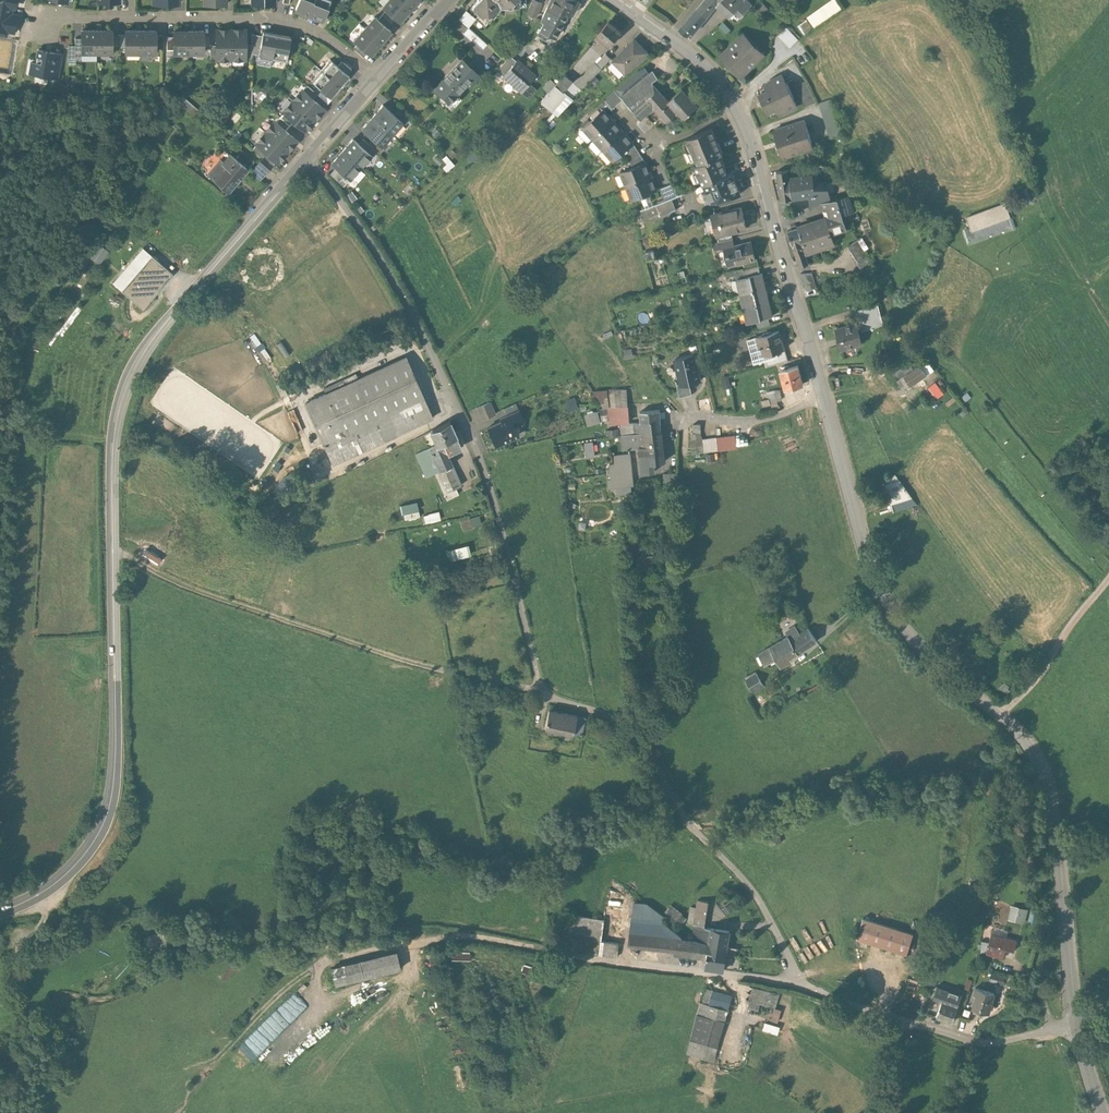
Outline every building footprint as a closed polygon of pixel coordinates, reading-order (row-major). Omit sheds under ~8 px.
[(16,35),(19,15),(15,14),(17,0),(0,0),(0,32),(16,35)] [(293,8),(310,15),(316,0),(297,0),(293,8)] [(310,15),(326,22),(335,0),(316,0),(310,15)] [(410,12),(396,0),(388,0),(381,8),(385,11),(395,21),(399,24),(410,12)] [(410,12),(420,1),(420,0),(396,0),(410,12)] [(471,6),(487,20),(500,6),(528,5),(527,0),(477,0),(471,6)] [(525,13),(535,17),(541,3),(536,0),(531,0),(525,13)] [(563,16),(572,15),(580,2),(577,0),(547,0),(544,6),(563,16)] [(719,0),(702,0),(678,29),(688,38),(715,6),(719,0)] [(715,6),(729,18),(734,12),(740,17),(752,3),(749,0),(720,0),(719,0),(715,6)] [(770,10),(762,0),(755,6),(764,16),(770,10)] [(843,7),(839,0),(828,0),(805,15),(807,18),(813,27),(843,7)] [(563,16),(544,6),(537,21),(540,23),(533,35),(547,42),(549,37),(554,40),(565,17),(563,16)] [(458,18),(468,27),(475,19),(465,10),(458,18)] [(378,19),(389,29),(395,21),(385,11),(378,19)] [(378,19),(374,16),(364,27),(382,43),(392,32),(389,29),(378,19)] [(813,27),(807,18),(798,24),(804,34),(814,28),(813,27)] [(622,33),(608,21),(594,36),(608,48),(622,33)] [(786,26),(778,34),(790,47),(799,39),(786,26)] [(373,54),(382,43),(364,27),(355,37),(357,40),(368,50),(373,54)] [(468,27),(461,33),(469,41),(471,39),(481,49),(486,44),(468,27)] [(98,28),(81,28),(81,43),(81,51),(98,52),(98,28)] [(98,28),(98,52),(114,52),(114,47),(114,34),(114,29),(98,28)] [(142,29),(126,29),(126,34),(126,48),(125,52),(141,52),(142,29)] [(142,29),(141,52),(156,52),(156,47),(157,30),(142,29)] [(189,29),(174,29),(174,52),(190,52),(189,29)] [(189,29),(190,52),(205,52),(204,29),(189,29)] [(229,30),(214,30),(214,60),(230,60),(229,30)] [(229,30),(230,60),(247,60),(247,53),(247,30),(229,30)] [(766,53),(743,31),(718,56),(740,79),(766,53)] [(276,35),(261,32),(256,56),(272,59),(276,35)] [(126,34),(114,34),(114,47),(126,48),(126,34)] [(276,35),(272,59),(288,62),(292,38),(276,35)] [(633,38),(610,61),(625,76),(648,52),(633,38)] [(364,54),(368,50),(357,40),(354,44),(364,54)] [(11,43),(4,42),(0,41),(0,66),(6,67),(11,43)] [(81,59),(81,51),(81,43),(68,43),(68,59),(81,59)] [(62,53),(34,48),(30,72),(58,77),(62,53)] [(547,92),(538,102),(555,116),(571,99),(570,98),(580,90),(589,81),(595,75),(601,69),(611,59),(605,53),(596,63),(594,62),(582,74),(570,82),(562,75),(554,84),(547,92)] [(502,75),(514,60),(509,55),(496,70),(502,75)] [(534,74),(516,58),(514,60),(502,75),(500,77),(518,92),(534,74)] [(321,70),(343,89),(353,78),(349,74),(338,64),(331,59),(321,70)] [(338,64),(349,74),(354,69),(342,59),(338,64)] [(475,74),(459,59),(432,88),(452,107),(459,99),(455,96),(475,74)] [(322,90),(333,100),(343,89),(321,70),(312,81),(322,90)] [(623,100),(632,111),(657,89),(652,82),(657,78),(652,70),(619,96),(623,100)] [(798,108),(782,72),(771,77),(762,84),(765,90),(756,94),(767,114),(774,111),(778,116),(787,113),(798,108)] [(595,75),(589,81),(593,86),(599,80),(595,75)] [(554,84),(549,79),(542,88),(547,92),(554,84)] [(805,80),(795,84),(804,106),(816,102),(805,80)] [(304,90),(314,99),(318,95),(308,85),(304,90)] [(289,100),(315,122),(326,109),(314,99),(304,90),(300,87),(289,100)] [(623,100),(619,96),(614,89),(603,98),(612,109),(623,100)] [(657,89),(632,111),(640,121),(647,115),(659,128),(676,114),(682,121),(697,107),(681,89),(668,101),(657,89)] [(329,105),(333,100),(322,90),(318,95),(329,105)] [(269,97),(265,92),(259,98),(264,102),(269,97)] [(291,124),(303,135),(315,122),(289,100),(277,113),(281,116),(291,124)] [(371,116),(390,133),(401,121),(392,113),(381,104),(371,116)] [(392,113),(401,121),(403,123),(407,118),(396,109),(392,113)] [(613,120),(603,109),(581,129),(591,140),(613,120)] [(275,122),(286,131),(291,124),(281,116),(275,122)] [(371,116),(360,128),(371,138),(379,145),(390,133),(371,116)] [(555,123),(552,119),(546,126),(550,129),(555,123)] [(814,151),(804,119),(773,129),(783,161),(814,151)] [(275,122),(273,120),(262,131),(287,154),(297,142),(286,131),(275,122)] [(613,120),(591,140),(601,151),(623,131),(613,120)] [(721,156),(710,130),(685,140),(696,166),(719,157),(721,156)] [(276,166),(287,154),(262,131),(251,143),(276,166)] [(623,131),(601,151),(611,163),(613,161),(616,164),(623,158),(621,155),(623,152),(634,143),(623,131)] [(341,150),(359,166),(369,154),(357,143),(351,138),(341,150)] [(357,143),(369,154),(371,156),(376,151),(366,143),(361,138),(357,143)] [(366,143),(376,151),(378,153),(382,148),(379,145),(371,138),(366,143)] [(623,152),(633,168),(646,162),(634,143),(623,152)] [(341,150),(330,163),(348,178),(359,166),(341,150)] [(192,158),(185,153),(181,159),(187,164),(192,158)] [(207,177),(223,192),(245,168),(228,153),(207,177)] [(719,157),(696,166),(693,167),(701,187),(703,186),(727,176),(719,157)] [(268,171),(257,161),(248,171),(259,181),(268,171)] [(633,168),(619,174),(624,187),(652,176),(646,162),(633,168)] [(780,201),(791,199),(789,178),(788,170),(776,171),(780,201)] [(731,174),(727,176),(703,186),(710,202),(740,195),(731,174)] [(811,175),(789,178),(791,199),(809,197),(814,197),(813,189),(811,175)] [(652,176),(624,187),(630,201),(658,190),(652,176)] [(660,188),(665,200),(677,196),(672,183),(660,188)] [(962,230),(967,245),(1016,228),(1010,210),(1039,201),(1032,183),(1003,194),(1006,202),(965,217),(967,223),(968,228),(962,230)] [(700,186),(684,193),(689,204),(705,197),(700,186)] [(814,197),(809,197),(812,209),(821,207),(820,204),(830,201),(827,189),(813,189),(814,197)] [(661,216),(689,204),(684,193),(677,196),(665,200),(655,205),(645,209),(649,218),(659,213),(661,216)] [(823,211),(825,217),(831,235),(847,230),(841,215),(854,211),(850,196),(830,201),(820,204),(821,207),(822,211),(823,211)] [(746,229),(741,206),(709,214),(715,237),(717,236),(732,233),(746,229)] [(642,221),(649,218),(645,209),(638,212),(642,221)] [(831,235),(825,217),(797,226),(797,228),(807,256),(835,246),(831,235)] [(807,256),(797,228),(792,230),(787,231),(799,269),(810,265),(807,256)] [(717,236),(719,242),(733,239),(732,233),(717,236)] [(714,251),(723,249),(735,246),(733,239),(719,242),(712,244),(714,251)] [(858,240),(848,247),(858,262),(857,263),(860,268),(872,261),(858,240)] [(756,261),(750,241),(735,246),(723,249),(728,268),(742,264),(756,261)] [(110,250),(99,243),(89,256),(100,264),(110,250)] [(114,284),(144,309),(174,273),(144,248),(114,284)] [(653,249),(642,253),(645,261),(655,258),(653,249)] [(756,261),(742,264),(743,269),(758,265),(757,260),(756,261)] [(735,280),(760,274),(758,265),(743,269),(716,276),(717,280),(734,276),(735,280)] [(735,280),(738,295),(766,288),(762,273),(760,274),(735,280)] [(812,274),(801,275),(804,285),(815,281),(812,274)] [(766,288),(738,295),(742,309),(769,303),(766,288)] [(124,300),(118,295),(110,303),(116,309),(124,300)] [(773,318),(769,303),(742,309),(746,324),(773,318)] [(856,311),(862,331),(884,325),(878,305),(856,311)] [(856,324),(833,331),(840,353),(863,346),(856,324)] [(781,340),(778,330),(756,337),(762,357),(785,351),(782,339),(781,340)] [(252,349),(258,361),(266,357),(266,358),(269,356),(255,332),(251,334),(257,346),(252,349)] [(631,349),(623,351),(625,360),(634,358),(631,349)] [(788,361),(785,351),(762,357),(765,367),(788,361)] [(701,380),(694,353),(672,358),(679,386),(689,383),(701,380)] [(434,419),(406,356),(351,381),(348,375),(323,386),(326,392),(305,403),(333,465),(434,419)] [(897,380),(903,376),(914,369),(911,364),(905,365),(893,373),(897,380)] [(803,384),(798,365),(778,371),(784,390),(803,384)] [(926,375),(919,365),(914,369),(903,376),(910,386),(926,375)] [(728,375),(721,377),(723,390),(731,388),(728,375)] [(937,383),(936,382),(928,387),(935,397),(947,389),(941,380),(937,383)] [(689,383),(679,386),(676,386),(679,399),(692,396),(689,383)] [(627,406),(626,389),(608,390),(609,407),(627,406)] [(774,389),(767,391),(770,400),(782,397),(780,390),(774,389)] [(609,407),(608,390),(593,391),(601,405),(602,408),(609,407)] [(575,397),(565,400),(569,412),(579,408),(575,397)] [(475,407),(481,420),(495,414),(489,401),(475,407)] [(503,409),(506,414),(518,409),(515,403),(503,409)] [(629,424),(627,406),(609,407),(602,408),(601,405),(599,405),(602,421),(609,421),(610,425),(620,424),(629,424)] [(499,421),(486,427),(492,443),(494,447),(518,436),(514,426),(525,421),(519,408),(518,409),(506,414),(498,418),(499,421)] [(638,411),(639,423),(629,424),(620,424),(620,434),(641,433),(661,432),(660,422),(659,410),(638,411)] [(597,411),(584,415),(587,425),(601,422),(597,411)] [(430,430),(435,442),(442,458),(449,455),(463,449),(450,421),(430,430)] [(703,438),(701,432),(701,424),(694,424),(694,432),(691,432),(691,439),(690,439),(692,452),(705,450),(703,438)] [(486,446),(492,443),(486,427),(479,430),(486,446)] [(618,429),(606,430),(606,437),(619,436),(618,429)] [(663,452),(661,432),(641,433),(642,448),(638,448),(638,455),(663,452)] [(622,449),(638,448),(642,448),(641,433),(620,434),(622,449)] [(717,436),(703,438),(705,450),(718,449),(717,436)] [(747,436),(736,436),(736,445),(747,445),(747,436)] [(593,441),(584,442),(586,457),(595,456),(593,441)] [(462,483),(449,455),(442,458),(435,442),(416,451),(426,473),(434,470),(443,491),(455,486),(462,483)] [(714,451),(707,452),(708,460),(715,459),(714,451)] [(664,465),(663,452),(638,455),(640,476),(655,475),(655,466),(664,465)] [(630,453),(617,455),(618,463),(619,471),(632,469),(630,453)] [(610,488),(614,488),(613,486),(618,486),(617,471),(619,471),(618,463),(606,464),(607,472),(610,472),(611,479),(609,479),(610,488)] [(634,485),(632,469),(619,471),(617,471),(618,486),(631,485),(634,485)] [(896,471),(883,474),(894,509),(918,501),(896,471)] [(676,473),(663,473),(663,487),(677,485),(676,473)] [(631,493),(631,485),(618,486),(613,486),(614,488),(614,493),(631,493)] [(455,486),(443,491),(447,499),(459,493),(455,486)] [(415,500),(399,503),(400,511),(416,509),(415,500)] [(419,510),(404,514),(405,519),(420,516),(419,510)] [(439,510),(423,514),(426,523),(441,519),(439,510)] [(469,545),(449,550),(452,560),(472,555),(469,545)] [(642,554),(635,555),(636,563),(654,562),(653,554),(650,554),(642,554)] [(495,561),(498,575),(504,573),(501,559),(495,561)] [(199,573),(201,568),(183,562),(182,567),(199,573)] [(792,633),(759,653),(765,663),(776,657),(781,666),(792,659),(790,655),(816,639),(808,627),(795,636),(792,633)] [(766,687),(759,673),(746,680),(753,694),(766,687)] [(576,716),(550,710),(546,729),(572,735),(573,733),(576,716)] [(585,717),(576,716),(573,733),(581,735),(585,717)] [(624,947),(701,961),(700,956),(703,929),(707,903),(697,901),(695,908),(690,908),(687,926),(693,928),(692,941),(682,939),(664,925),(663,919),(662,917),(645,904),(632,903),(624,947)] [(1026,923),(1029,908),(1013,904),(1009,919),(1026,923)] [(671,905),(662,917),(663,919),(679,928),(685,919),(671,905)] [(565,952),(617,960),(618,945),(600,943),(604,922),(569,917),(565,952)] [(914,933),(863,918),(855,941),(907,957),(914,933)] [(147,927),(147,928),(153,926),(151,919),(145,921),(147,927)] [(726,959),(729,933),(703,929),(700,956),(726,959)] [(162,932),(150,937),(157,953),(180,944),(174,931),(164,935),(162,932)] [(1020,939),(991,933),(986,956),(1015,962),(1020,939)] [(328,967),(332,985),(396,973),(392,955),(328,967)] [(724,974),(726,959),(700,956),(701,961),(702,971),(724,974)] [(524,965),(522,972),(540,976),(541,969),(524,965)] [(342,1009),(354,1006),(350,988),(337,992),(342,1009)] [(969,1008),(990,1014),(996,995),(976,988),(969,1008)] [(257,1056),(314,1002),(302,989),(244,1043),(257,1056)] [(779,997),(750,989),(747,1009),(758,1014),(761,1005),(773,1009),(769,1022),(777,1024),(780,1011),(776,1010),(779,997)] [(943,1002),(938,1018),(955,1024),(964,997),(939,989),(935,1000),(943,1002)] [(686,1055),(713,1064),(728,997),(704,990),(695,1015),(686,1055)] [(778,1036),(781,1027),(765,1023),(763,1031),(778,1036)]
